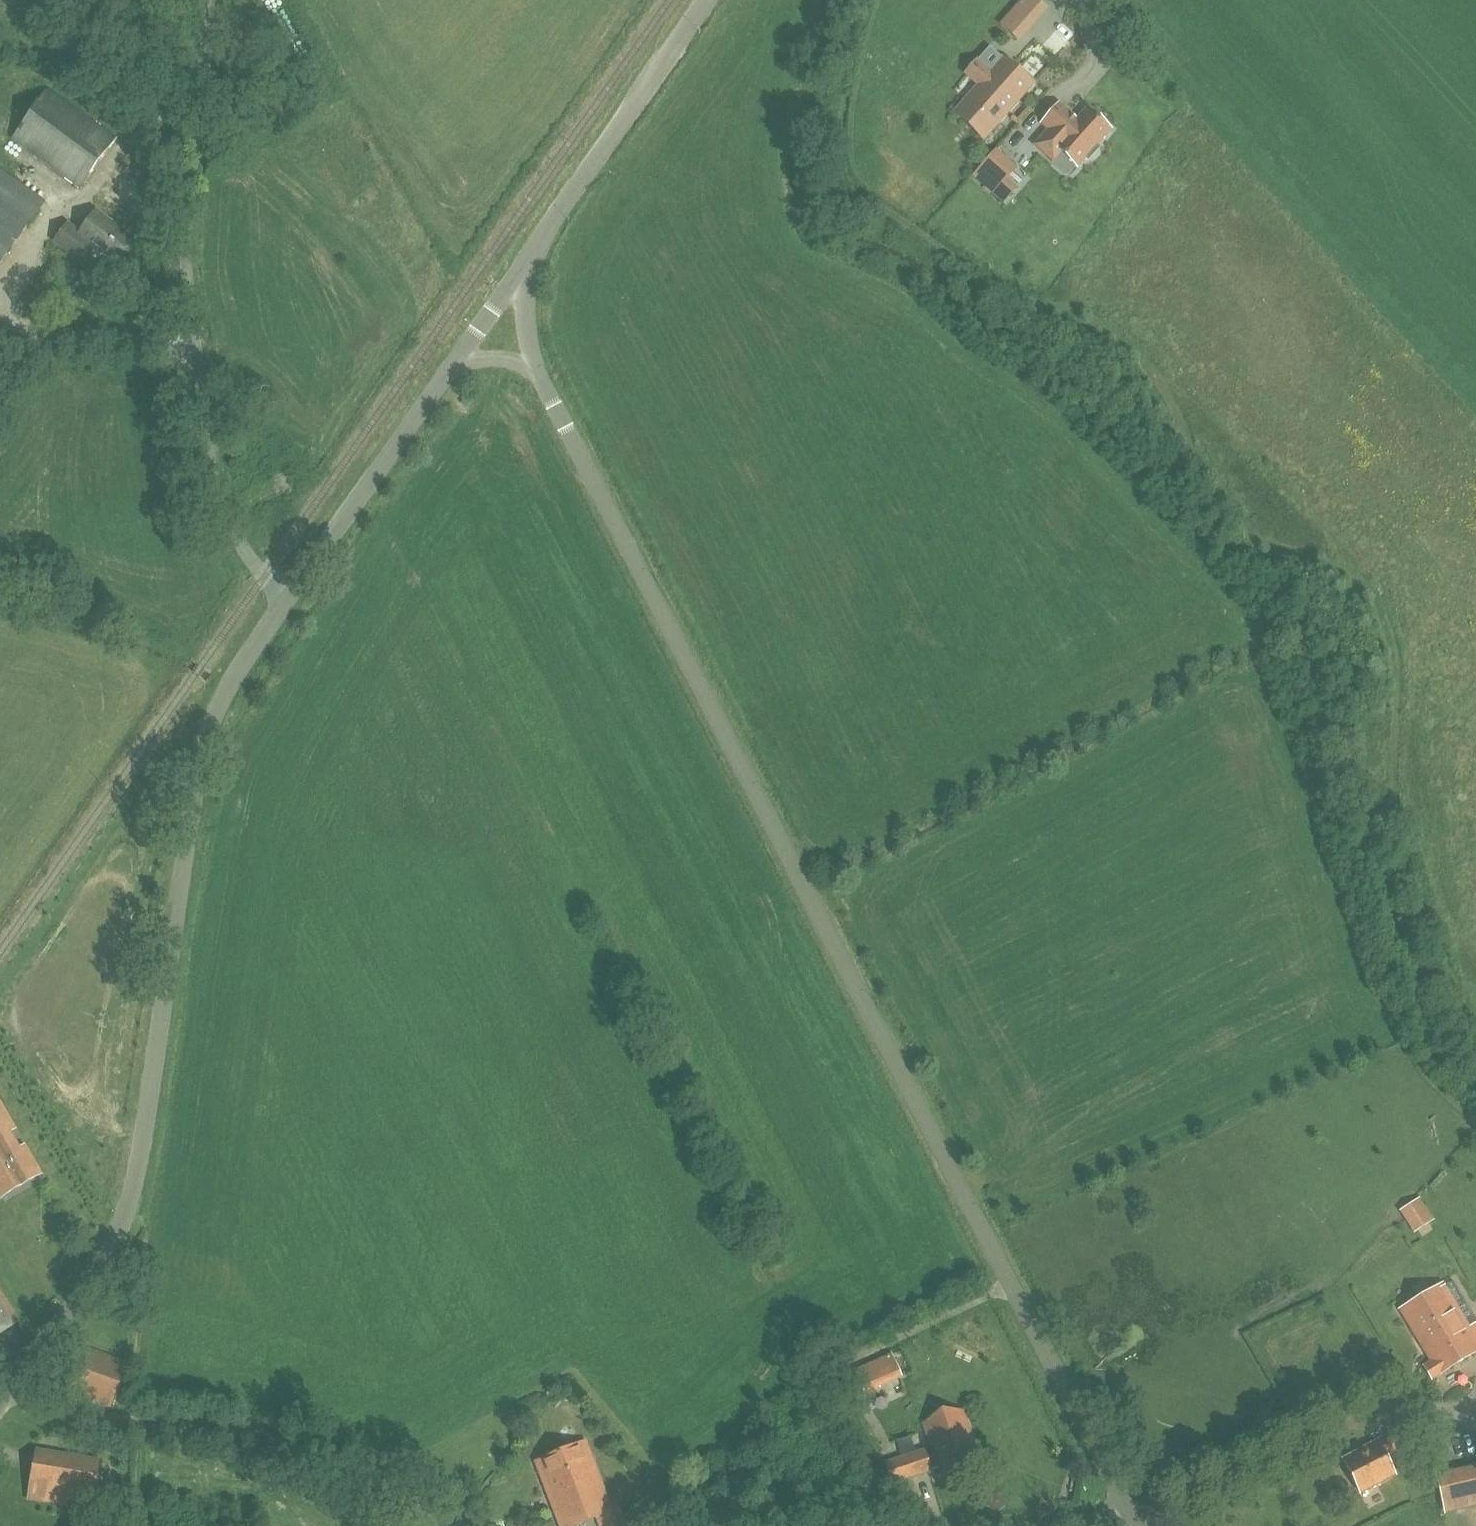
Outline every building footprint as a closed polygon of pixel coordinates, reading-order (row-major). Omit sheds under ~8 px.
[(1001,24),(1017,38),(1028,26),(1012,13),(1001,24)] [(991,73),(977,61),(966,73),(980,85),(965,102),(994,128),(1032,84),(1003,58),(991,73)] [(84,185),(114,144),(46,95),(17,135),(84,185)] [(1062,152),(1077,166),(1078,166),(1085,158),(1088,161),(1100,147),(1097,145),(1111,129),(1087,108),(1077,119),(1072,115),(1060,104),(1042,124),(1043,125),(1049,130),(1035,145),(1054,162),(1062,152)] [(1009,178),(1018,168),(996,148),(972,175),(987,188),(992,193),(1004,204),(1019,187),(1009,178)] [(44,203),(0,171),(0,264),(44,203)] [(97,211),(80,232),(93,241),(91,244),(115,262),(133,238),(97,211)] [(80,259),(91,244),(93,241),(80,232),(69,223),(56,241),(80,259)] [(2,1198),(41,1176),(40,1175),(24,1147),(18,1150),(10,1136),(15,1132),(0,1105),(0,1195),(2,1198)] [(1406,1204),(1421,1226),(1441,1213),(1426,1190),(1406,1204)] [(1425,1365),(1433,1378),(1475,1352),(1475,1338),(1442,1283),(1400,1309),(1432,1360),(1425,1365)] [(18,1322),(0,1292),(0,1333),(18,1322)] [(81,1344),(64,1392),(111,1409),(128,1361),(81,1344)] [(857,1370),(866,1392),(902,1376),(893,1354),(857,1370)] [(963,1411),(925,1423),(933,1447),(886,1462),(892,1481),(977,1454),(963,1411)] [(1397,1474),(1390,1460),(1407,1451),(1401,1440),(1395,1443),(1391,1435),(1343,1459),(1360,1492),(1397,1474)] [(550,1455),(580,1524),(597,1517),(600,1525),(624,1525),(628,1524),(619,1504),(611,1507),(585,1441),(550,1455)] [(102,1461),(36,1449),(28,1499),(93,1510),(102,1461)] [(550,1455),(536,1461),(562,1525),(574,1525),(580,1524),(550,1455)] [(1475,1501),(1475,1473),(1441,1483),(1448,1509),(1475,1501)]
